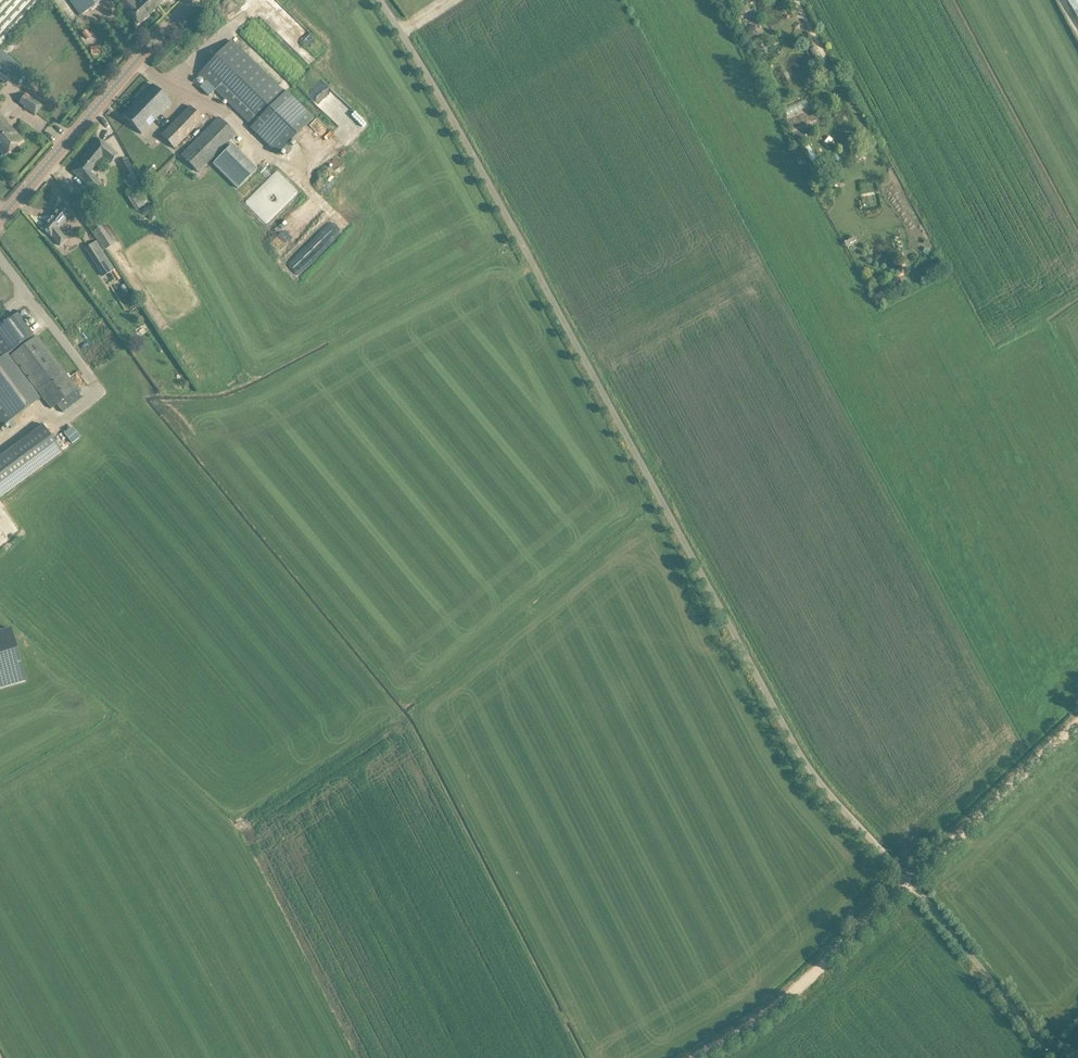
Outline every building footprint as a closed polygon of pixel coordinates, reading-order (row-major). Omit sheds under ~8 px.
[(42,0),(0,0),(0,46),(42,0)] [(80,15),(101,0),(69,0),(74,6),(80,15)] [(157,6),(152,0),(140,0),(136,4),(132,0),(124,0),(120,4),(128,12),(139,24),(157,6)] [(1077,16),(1077,0),(1068,0),(1077,16)] [(742,9),(735,12),(738,19),(745,15),(742,9)] [(752,25),(747,29),(751,35),(756,31),(752,25)] [(199,75),(252,126),(250,128),(278,155),(313,119),(286,92),(284,93),(231,41),(199,75)] [(15,74),(0,61),(0,79),(6,84),(15,74)] [(122,116),(130,124),(141,134),(149,127),(144,121),(149,115),(155,121),(171,103),(152,85),(122,116)] [(19,103),(35,115),(43,105),(26,93),(19,103)] [(190,106),(161,135),(174,149),(203,119),(190,106)] [(5,156),(23,140),(14,129),(13,130),(0,115),(0,151),(5,156)] [(180,156),(198,174),(236,134),(218,117),(180,156)] [(99,140),(73,172),(83,180),(96,196),(105,189),(91,171),(102,157),(110,163),(117,155),(99,140)] [(815,168),(826,161),(813,141),(802,147),(815,168)] [(210,163),(236,188),(255,169),(229,143),(210,163)] [(120,162),(133,186),(139,183),(126,159),(120,162)] [(144,202),(136,194),(131,199),(139,207),(144,202)] [(75,202),(106,249),(113,245),(83,197),(75,202)] [(52,236),(61,246),(68,240),(58,229),(72,213),(61,204),(41,228),(51,237),(52,236)] [(115,269),(97,241),(85,249),(103,277),(115,269)] [(7,423),(11,428),(16,424),(12,419),(38,400),(5,356),(33,335),(17,314),(0,327),(0,428),(7,423)] [(10,356),(51,409),(77,388),(37,335),(10,356)] [(62,451),(43,425),(0,457),(0,497),(62,451)] [(75,432),(71,428),(64,434),(68,438),(75,432)] [(58,446),(62,451),(69,445),(79,438),(76,433),(58,446)] [(0,667),(0,688),(25,680),(19,661),(0,667)]
